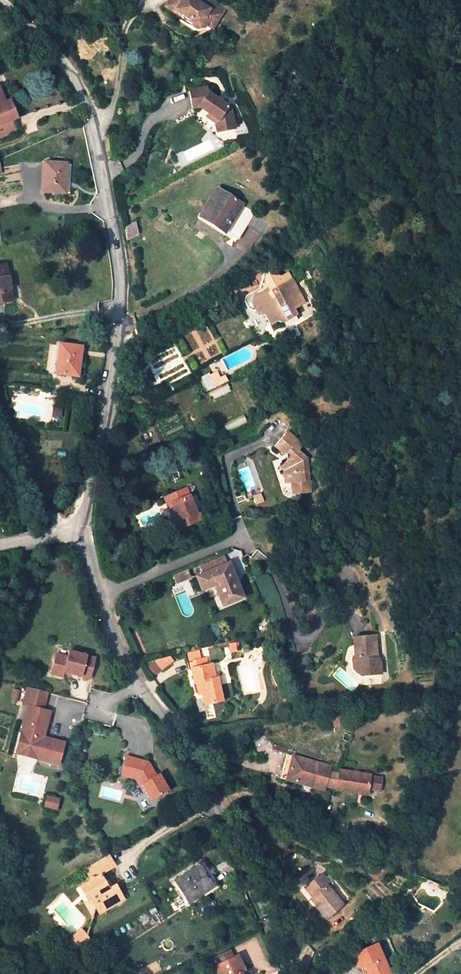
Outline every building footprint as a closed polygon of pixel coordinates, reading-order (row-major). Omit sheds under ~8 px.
[(202,22),(209,26),(215,16),(194,4),(188,0),(166,0),(161,8),(178,18),(180,15),(189,20),(189,28),(194,30),(198,29),(200,26),(202,22)] [(198,0),(196,0),(194,4),(215,16),(217,12),(216,11),(198,0)] [(189,20),(180,15),(178,18),(177,21),(189,28),(189,20)] [(236,128),(233,106),(228,108),(222,103),(220,105),(215,102),(217,100),(208,93),(207,87),(189,91),(192,108),(201,107),(202,107),(220,121),(222,130),(236,128)] [(0,94),(0,137),(15,131),(11,120),(16,118),(9,101),(4,103),(0,94)] [(220,121),(202,107),(199,111),(217,124),(218,131),(222,130),(220,121)] [(11,154),(16,164),(18,163),(20,162),(23,161),(18,151),(11,154)] [(66,162),(44,162),(42,191),(59,192),(60,174),(65,174),(66,162)] [(241,205),(217,189),(201,213),(213,221),(212,223),(224,231),(241,205)] [(246,224),(264,234),(271,224),(241,205),(224,231),(237,239),(246,224)] [(200,216),(212,223),(213,221),(201,213),(200,216)] [(126,240),(138,234),(134,222),(124,228),(126,240)] [(12,300),(5,265),(0,266),(0,302),(12,300)] [(243,301),(247,310),(263,313),(269,324),(277,319),(283,321),(296,314),(293,308),(304,302),(288,273),(280,277),(263,272),(259,288),(244,296),(243,301)] [(55,373),(73,375),(75,358),(80,358),(81,346),(58,343),(55,373)] [(266,366),(270,375),(278,370),(282,371),(285,370),(279,359),(266,366)] [(220,369),(200,379),(210,401),(230,391),(220,369)] [(300,483),(301,494),(312,493),(308,457),(300,451),(304,445),(288,432),(276,447),(284,454),(289,454),(290,452),(294,455),(295,460),(288,460),(284,465),(289,469),(290,475),(287,475),(288,481),(291,484),(296,484),(300,483)] [(171,494),(180,518),(177,519),(180,528),(204,519),(201,510),(198,511),(189,487),(171,494)] [(177,519),(180,518),(171,494),(168,495),(177,519)] [(210,571),(210,570),(231,562),(226,550),(201,560),(207,572),(210,571)] [(231,562),(210,570),(210,571),(207,572),(197,577),(202,591),(216,585),(223,605),(244,596),(231,562)] [(193,576),(190,570),(177,576),(180,582),(193,576)] [(357,669),(364,676),(384,674),(382,661),(380,661),(378,637),(357,639),(358,657),(356,657),(357,669)] [(52,654),(47,674),(58,677),(59,672),(84,678),(89,658),(64,651),(63,657),(52,654)] [(167,652),(149,667),(156,675),(174,660),(167,652)] [(203,689),(206,703),(224,699),(219,677),(216,678),(213,663),(208,664),(205,665),(204,658),(189,661),(190,668),(193,668),(194,667),(195,673),(194,674),(196,682),(198,682),(199,687),(203,689)] [(47,694),(26,689),(22,705),(24,706),(43,710),(47,694)] [(41,733),(46,711),(43,710),(24,706),(12,753),(48,762),(49,759),(56,760),(61,743),(37,737),(38,732),(41,733)] [(334,726),(344,725),(343,714),(332,715),(334,726)] [(345,733),(342,740),(349,743),(352,736),(345,733)] [(324,787),(336,789),(338,774),(329,772),(330,767),(287,755),(280,778),(323,790),(324,787)] [(138,787),(147,803),(162,793),(153,778),(151,779),(144,767),(121,761),(117,779),(131,782),(135,788),(138,787)] [(339,771),(338,774),(336,789),(336,791),(355,794),(356,789),(367,791),(368,790),(379,791),(381,779),(370,777),(370,776),(339,771)] [(55,796),(45,794),(44,801),(53,803),(55,796)] [(107,906),(112,903),(114,907),(122,902),(113,887),(106,891),(98,878),(112,870),(105,856),(81,870),(86,879),(85,880),(84,882),(84,884),(85,885),(85,886),(77,890),(85,905),(90,902),(94,910),(102,906),(107,906)] [(197,866),(211,887),(202,893),(203,896),(218,887),(203,862),(197,866)] [(375,879),(387,869),(380,862),(368,871),(375,879)] [(202,893),(211,887),(197,866),(173,881),(187,902),(202,893)] [(316,905),(316,906),(325,918),(343,905),(328,885),(331,883),(323,872),(306,885),(313,895),(319,903),(316,905)] [(311,897),(316,905),(319,903),(313,895),(311,897)] [(94,910),(90,902),(85,905),(84,905),(93,920),(114,907),(112,903),(107,906),(102,906),(94,910)] [(68,939),(71,945),(86,935),(82,930),(68,939)] [(86,935),(71,945),(75,951),(91,942),(86,935)] [(376,944),(359,951),(365,965),(360,967),(362,973),(365,973),(388,973),(376,944)] [(229,950),(216,957),(219,964),(232,957),(229,950)] [(360,967),(365,965),(359,951),(351,954),(357,968),(360,967)] [(219,964),(215,966),(218,973),(241,973),(240,972),(244,970),(237,955),(232,957),(219,964)]
